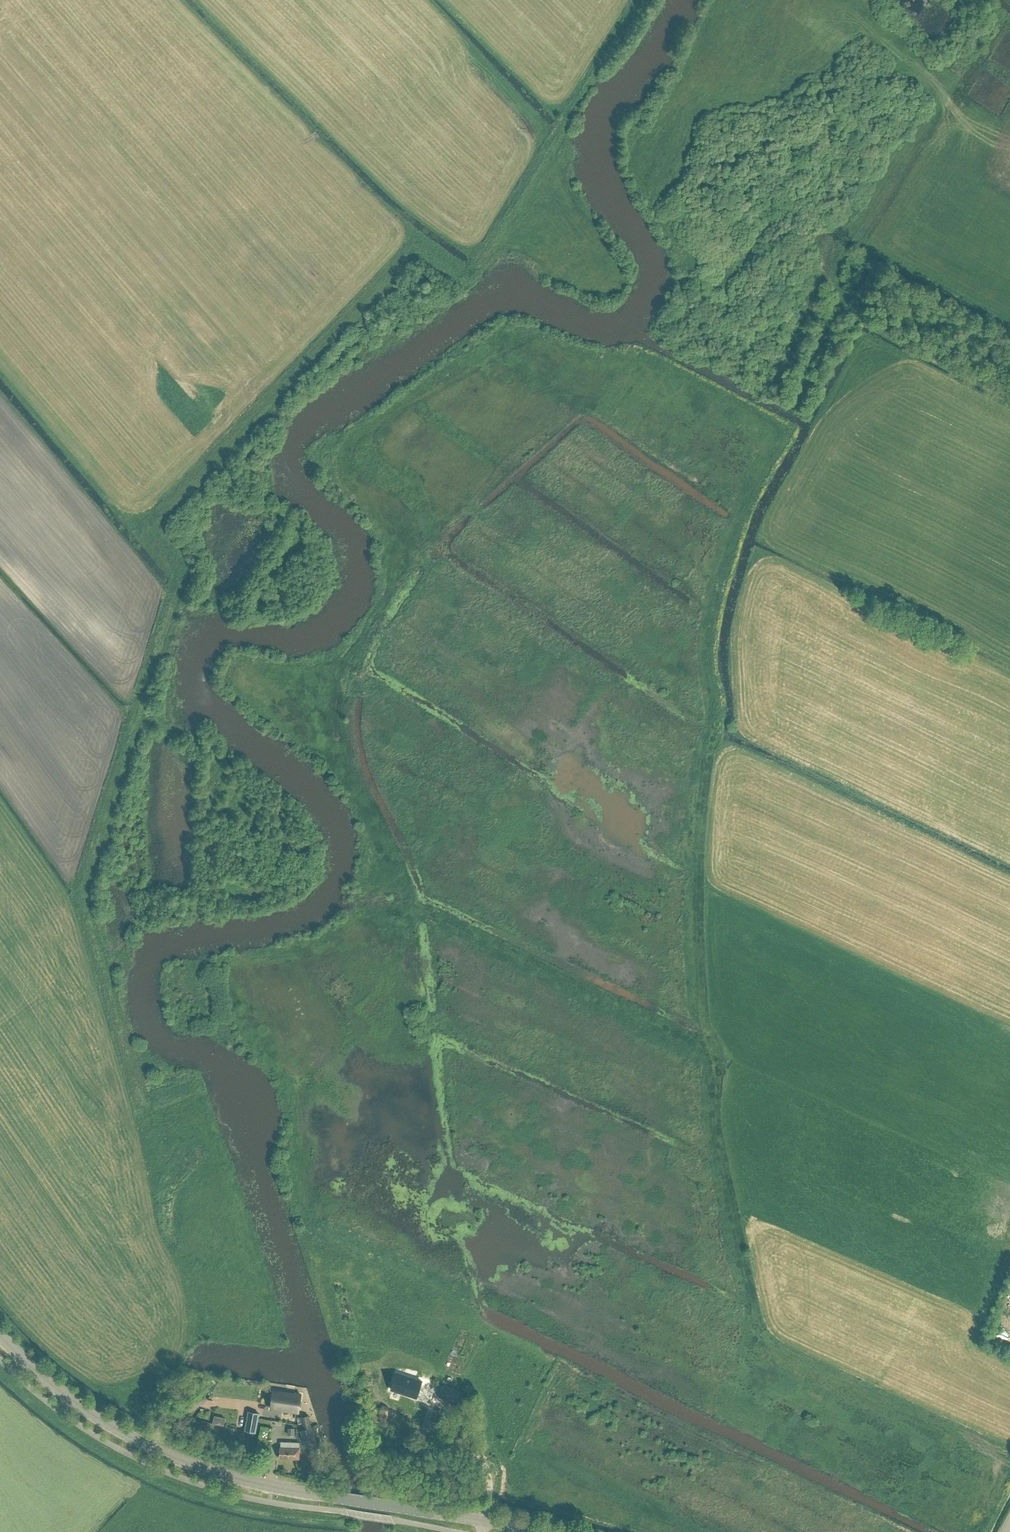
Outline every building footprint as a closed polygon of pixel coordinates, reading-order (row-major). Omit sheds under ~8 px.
[(34,1359),(36,1351),(28,1348),(26,1356),(34,1359)] [(391,1389),(416,1397),(422,1380),(397,1372),(391,1389)] [(63,1384),(70,1385),(71,1378),(64,1377),(63,1384)] [(442,1385),(439,1396),(456,1402),(459,1391),(442,1385)] [(304,1397),(276,1395),(275,1413),(303,1415),(304,1397)] [(259,1413),(249,1411),(245,1431),(255,1433),(259,1413)] [(224,1425),(226,1417),(214,1414),(212,1423),(224,1425)] [(304,1427),(311,1426),(308,1415),(302,1416),(304,1427)] [(311,1427),(301,1431),(306,1448),(316,1445),(311,1427)] [(280,1458),(299,1459),(300,1443),(281,1442),(280,1458)]
